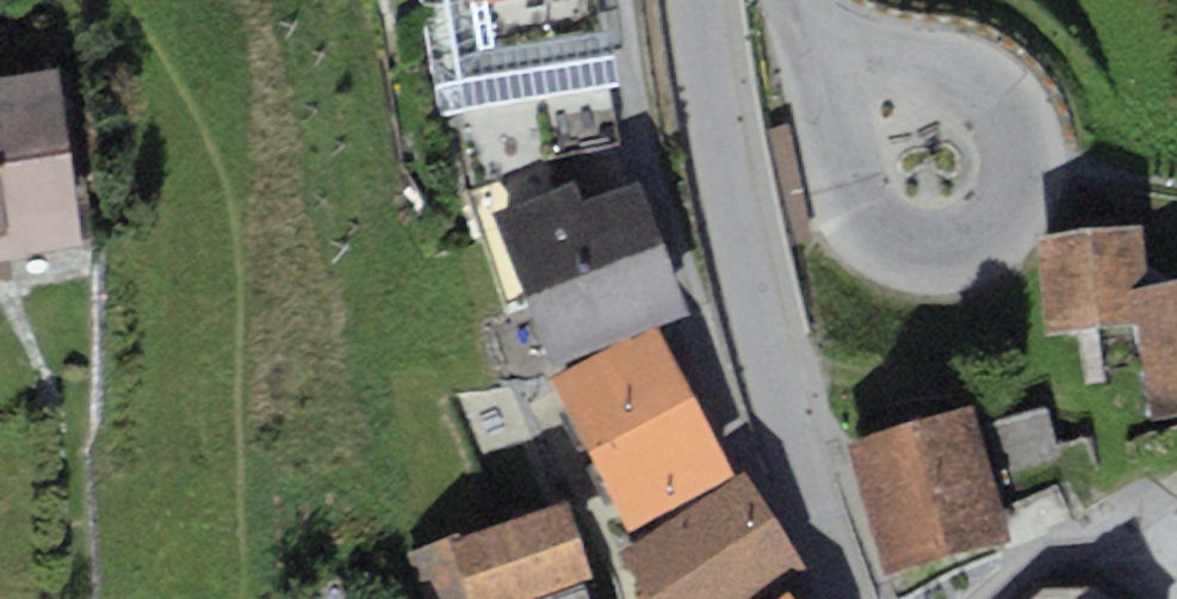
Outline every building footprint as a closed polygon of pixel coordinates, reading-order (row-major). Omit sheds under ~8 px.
[(612,45),(489,69),(496,106),(619,83),(612,45)] [(0,74),(0,257),(86,245),(60,65),(0,74)] [(530,300),(653,250),(629,187),(580,207),(572,188),(497,218),(530,300)] [(1034,236),(1046,333),(1138,321),(1150,416),(1176,412),(1176,277),(1149,280),(1142,222),(1034,236)] [(653,250),(530,300),(555,361),(678,311),(653,250)] [(654,326),(551,380),(629,528),(733,473),(654,326)] [(975,405),(848,439),(884,573),(1011,539),(975,405)] [(626,551),(657,598),(744,598),(794,566),(738,479),(626,551)] [(408,553),(424,598),(459,598),(465,597),(466,598),(522,598),(591,575),(565,499),(408,553)] [(536,598),(587,598),(582,584),(536,598)]
